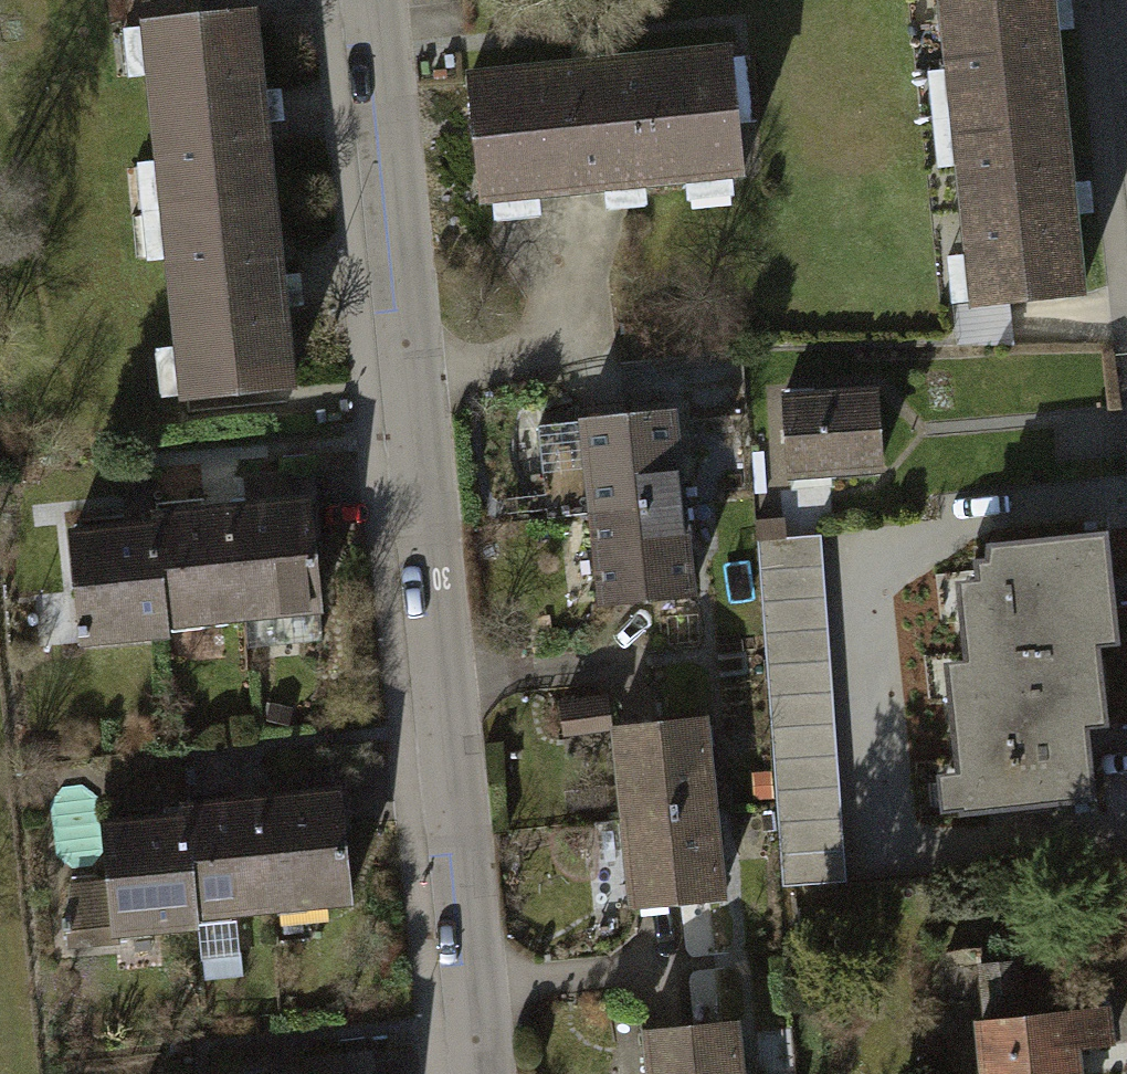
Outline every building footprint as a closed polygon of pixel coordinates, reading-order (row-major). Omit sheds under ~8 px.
[(1055,114),(1045,0),(928,0),(940,125),(1055,114)] [(150,217),(262,206),(244,19),(132,30),(150,217)] [(737,183),(725,58),(463,85),(476,210),(737,183)] [(1055,114),(940,125),(957,311),(1073,300),(1055,114)] [(169,404),(281,393),(262,206),(150,217),(169,404)] [(873,394),(778,402),(784,484),(881,474),(873,394)] [(578,518),(683,508),(673,417),(568,428),(578,518)] [(224,514),(237,631),(319,622),(306,505),(224,514)] [(588,613),(693,602),(683,508),(578,518),(588,613)] [(237,631),(224,514),(142,523),(142,529),(155,640),(237,631)] [(155,640),(142,529),(64,537),(77,656),(155,647),(155,640)] [(820,533),(756,538),(783,883),(848,878),(820,533)] [(965,659),(1097,648),(1094,608),(1113,606),(1106,534),(987,544),(987,560),(975,561),(977,579),(959,580),(965,659)] [(1097,648),(965,659),(947,662),(958,774),(939,776),(943,814),(1094,799),(1083,691),(1102,689),(1097,648)] [(608,737),(616,820),(711,811),(702,723),(618,731),(615,703),(557,708),(561,741),(608,737)] [(258,802),(270,918),(350,910),(339,794),(258,802)] [(270,918),(258,802),(176,810),(177,821),(187,926),(270,918)] [(720,901),(711,811),(616,820),(625,911),(720,901)] [(187,926),(177,821),(100,828),(105,879),(66,883),(73,949),(189,938),(187,926)] [(1017,964),(983,967),(988,1022),(1022,1019),(1017,964)] [(1105,1012),(1022,1019),(988,1022),(960,1024),(964,1073),(1078,1073),(1076,1051),(1108,1049),(1105,1012)] [(736,1025),(639,1035),(643,1073),(741,1073),(736,1025)]
